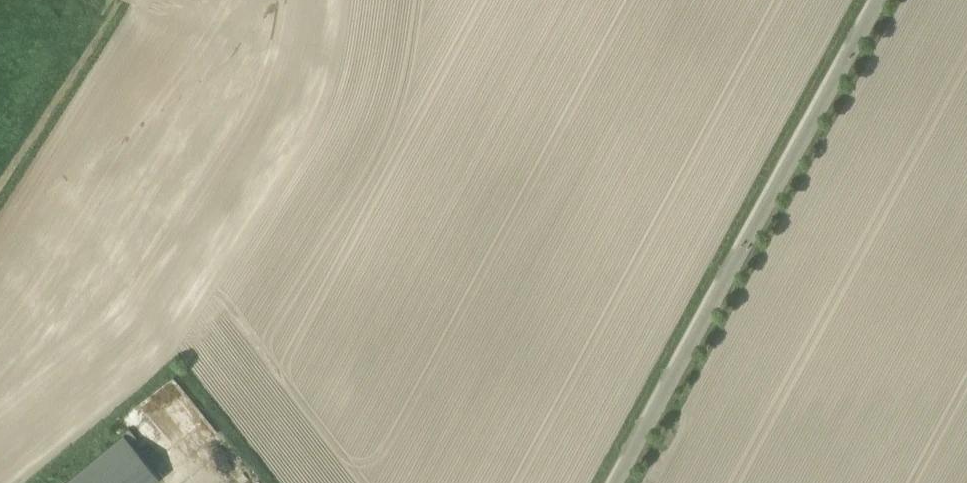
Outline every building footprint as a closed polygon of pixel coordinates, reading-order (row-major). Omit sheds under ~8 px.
[(159,479),(124,435),(66,482),(154,482),(159,479)]
